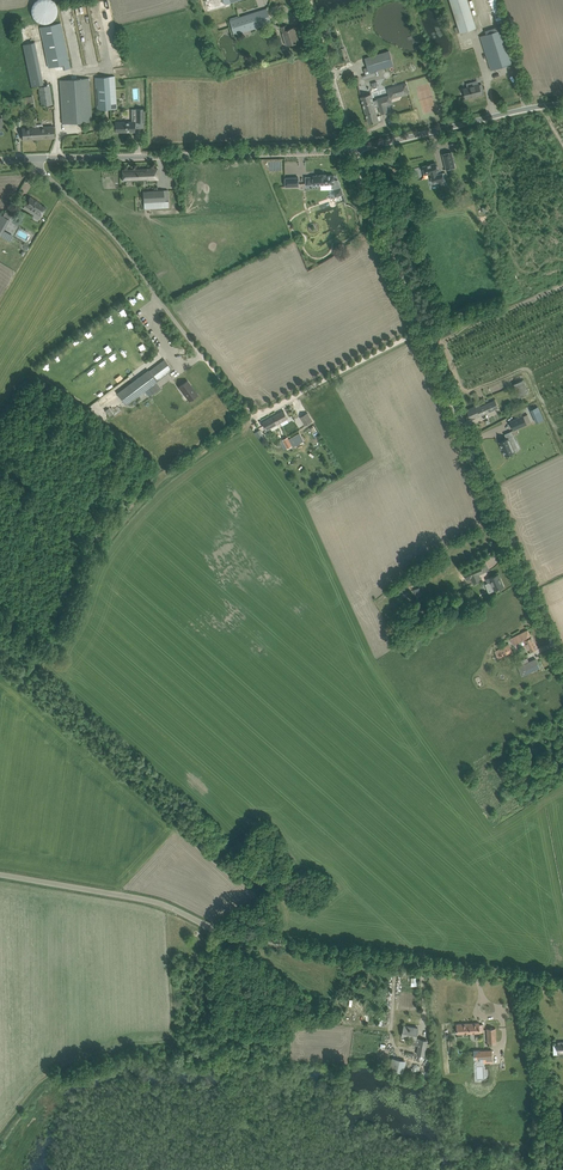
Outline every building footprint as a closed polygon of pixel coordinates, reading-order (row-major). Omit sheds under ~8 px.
[(32,10),(32,12),(32,13),(32,15),(33,17),(34,18),(35,19),(36,21),(37,21),(39,22),(41,23),(43,23),(44,24),(46,23),(47,23),(49,23),(51,22),(52,21),(53,20),(54,19),(55,18),(56,17),(56,15),(57,14),(57,13),(57,11),(57,9),(57,8),(56,6),(56,5),(55,4),(55,3),(54,2),(53,1),(52,0),(37,0),(36,1),(34,3),(33,4),(32,6),(32,8),(32,10)] [(467,0),(450,0),(460,32),(476,27),(467,0)] [(270,17),(264,19),(262,10),(261,10),(229,20),(234,35),(265,25),(266,24),(271,23),(270,17)] [(40,27),(48,68),(62,65),(63,70),(70,68),(61,23),(59,23),(59,21),(41,25),(41,27),(40,27)] [(286,45),(296,42),(298,41),(297,36),(296,36),(294,32),(295,32),(294,28),(288,29),(287,25),(281,27),(283,33),(282,33),(286,45)] [(515,62),(513,56),(504,29),(480,36),(491,70),(515,62)] [(35,42),(23,44),(31,87),(43,84),(35,42)] [(366,75),(375,72),(374,71),(393,65),(389,51),(365,58),(368,68),(364,69),(366,75)] [(97,110),(117,109),(115,76),(95,77),(97,110)] [(59,80),(59,83),(62,124),(92,122),(89,78),(59,80)] [(474,83),(473,82),(472,82),(471,82),(470,82),(469,83),(468,84),(467,85),(467,86),(468,87),(467,87),(463,88),(465,93),(466,98),(482,94),(481,92),(480,89),(480,88),(479,84),(478,84),(475,85),(475,84),(474,84),(474,83)] [(389,95),(391,98),(409,93),(406,83),(388,89),(389,95)] [(49,85),(39,87),(42,106),(52,104),(49,85)] [(373,101),(371,94),(361,97),(364,109),(374,106),(375,107),(379,106),(377,99),(373,101)] [(392,103),(391,98),(389,95),(380,98),(380,99),(377,99),(379,106),(379,107),(386,105),(392,103)] [(388,112),(386,105),(379,107),(381,114),(388,112)] [(379,121),(375,107),(374,106),(364,109),(368,123),(379,121)] [(135,131),(134,125),(134,122),(115,122),(115,132),(135,131)] [(53,126),(37,127),(37,130),(36,131),(37,139),(54,137),(53,126)] [(37,130),(37,127),(22,128),(23,139),(37,139),(36,131),(37,130)] [(451,152),(442,154),(446,169),(455,167),(451,152)] [(436,163),(423,166),(425,174),(429,172),(430,176),(432,176),(433,183),(444,180),(442,173),(440,173),(439,170),(438,170),(437,167),(436,163)] [(123,181),(158,179),(157,168),(122,170),(123,181)] [(311,177),(306,177),(306,184),(313,184),(322,184),(322,185),(323,185),(324,185),(325,185),(326,185),(326,184),(332,184),(333,187),(332,188),(333,189),(333,188),(333,189),(334,190),(333,190),(335,196),(343,193),(341,187),(338,181),(334,180),(334,175),(326,175),(326,174),(320,174),(317,174),(317,176),(313,176),(313,177),(311,177)] [(298,177),(285,178),(285,187),(299,186),(298,177)] [(168,201),(168,196),(168,190),(143,191),(144,209),(156,208),(156,202),(168,201)] [(41,216),(46,208),(37,202),(37,201),(30,197),(25,205),(29,208),(28,211),(34,215),(36,212),(41,216)] [(1,215),(0,216),(0,235),(9,220),(1,215)] [(146,346),(137,350),(140,355),(148,351),(146,346)] [(117,393),(125,405),(168,373),(172,370),(164,359),(149,371),(148,370),(117,393)] [(529,393),(526,388),(523,380),(514,384),(520,397),(529,393)] [(189,400),(192,398),(197,394),(196,394),(190,386),(191,385),(187,381),(179,387),(189,400)] [(81,385),(85,390),(90,386),(87,382),(81,385)] [(157,382),(149,388),(153,393),(153,394),(161,388),(157,382)] [(153,393),(149,388),(145,391),(149,396),(153,393)] [(471,419),(479,416),(498,407),(495,400),(476,409),(475,406),(467,409),(471,419)] [(284,410),(273,416),(277,424),(280,423),(287,419),(288,418),(286,416),(284,410)] [(307,413),(301,417),(306,425),(312,421),(307,413)] [(523,415),(510,421),(513,430),(527,424),(523,415)] [(267,430),(277,424),(273,416),(262,422),(267,430)] [(259,430),(255,432),(260,439),(264,437),(259,430)] [(507,438),(499,442),(505,456),(515,452),(511,443),(516,441),(511,431),(505,434),(507,438)] [(300,434),(290,440),(293,445),(294,447),(304,442),(300,434)] [(288,436),(282,439),(287,448),(293,445),(290,440),(288,436)] [(484,573),(480,564),(463,571),(466,580),(471,578),(472,583),(481,579),(480,575),(484,573)] [(504,586),(500,579),(498,574),(493,576),(489,578),(486,579),(491,591),(494,590),(497,589),(503,586),(504,586)] [(531,635),(528,630),(526,630),(521,633),(510,638),(513,645),(518,642),(519,643),(524,641),(527,648),(529,647),(531,651),(532,651),(537,648),(531,637),(530,637),(529,636),(531,635)] [(502,656),(512,651),(509,645),(498,650),(495,651),(498,658),(502,656)] [(527,673),(534,670),(540,667),(536,659),(529,662),(523,664),(527,673)] [(483,1024),(479,1024),(479,1023),(456,1024),(457,1033),(483,1032),(483,1024)] [(402,1036),(413,1038),(412,1045),(419,1046),(417,1054),(424,1055),(427,1040),(420,1039),(416,1038),(417,1033),(418,1028),(404,1025),(403,1031),(402,1036)] [(495,1028),(487,1028),(488,1043),(496,1042),(495,1028)] [(492,1049),(478,1050),(478,1058),(483,1058),(483,1062),(493,1061),(492,1049)] [(392,1057),(390,1069),(402,1072),(405,1060),(392,1057)]
